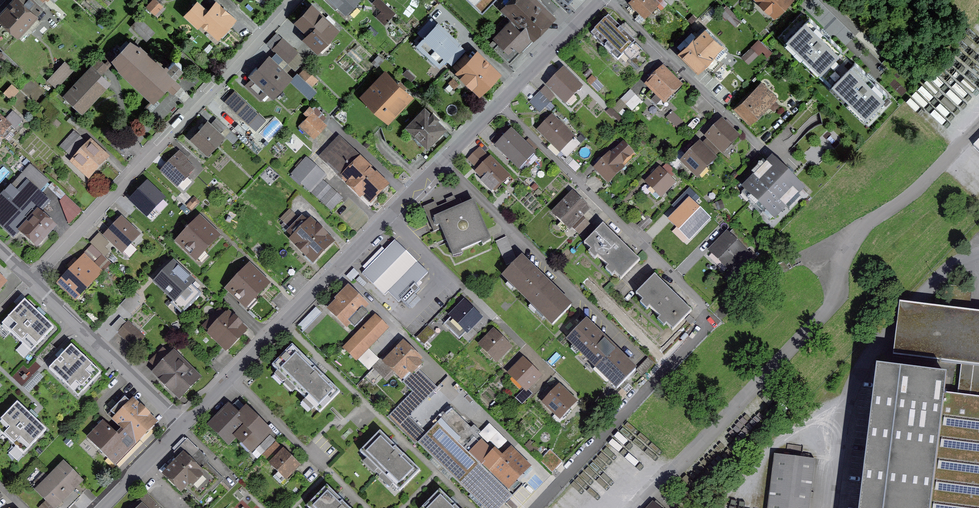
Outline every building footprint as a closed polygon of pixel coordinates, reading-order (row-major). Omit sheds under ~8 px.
[(0,14),(0,23),(4,28),(11,34),(19,39),(38,18),(37,17),(44,9),(33,0),(13,0),(0,14)] [(150,6),(155,13),(164,6),(159,0),(157,0),(150,6)] [(349,13),(356,5),(353,2),(355,0),(324,0),(335,10),(340,5),(349,13)] [(381,0),(376,0),(373,3),(382,11),(376,16),(385,24),(395,13),(381,0)] [(482,12),(494,0),(469,0),(482,12)] [(510,63),(522,51),(520,49),(550,18),(532,0),(516,0),(508,8),(513,13),(510,16),(519,25),(518,27),(510,20),(503,28),(504,29),(495,38),(499,42),(494,47),(510,63)] [(640,23),(646,16),(644,14),(655,3),(661,9),(667,3),(664,0),(633,0),(631,2),(633,3),(631,5),(635,9),(630,14),(640,23)] [(775,14),(789,0),(760,0),(775,14)] [(218,35),(232,19),(216,4),(209,12),(198,2),(188,12),(199,23),(202,20),(218,35)] [(305,38),(317,49),(337,29),(312,6),(297,21),(310,33),(305,38)] [(811,61),(827,77),(847,58),(840,51),(842,49),(830,37),(829,38),(821,31),(822,30),(809,17),(807,19),(801,13),(782,33),(798,48),(794,52),(807,65),(811,61)] [(591,34),(618,60),(624,54),(630,60),(641,48),(608,16),(591,34)] [(139,18),(132,25),(147,39),(154,32),(139,18)] [(418,44),(429,54),(448,34),(437,23),(435,26),(430,21),(419,31),(425,37),(418,44)] [(686,56),(698,68),(721,46),(704,30),(696,38),(692,33),(677,48),(682,52),(680,54),(684,58),(686,56)] [(459,44),(448,34),(429,54),(440,64),(447,57),(452,62),(462,52),(457,46),(459,44)] [(272,49),(287,63),(297,52),(283,38),(272,49)] [(141,44),(131,39),(111,59),(118,69),(153,103),(167,89),(171,84),(175,80),(177,78),(173,75),(184,64),(175,56),(164,67),(141,44)] [(751,48),(743,57),(749,63),(757,54),(751,48)] [(462,69),(481,88),(498,72),(484,58),(481,61),(476,56),(462,69)] [(82,114),(112,82),(102,73),(108,67),(97,57),(62,94),(82,114)] [(266,92),(273,99),(283,88),(280,85),(289,76),(270,58),(259,69),(256,67),(248,75),(255,81),(249,87),(261,98),(266,92)] [(857,106),(873,122),(892,102),(886,96),(887,94),(875,82),(874,83),(866,75),(867,74),(855,62),(853,64),(847,58),(827,77),(843,93),(839,97),(853,110),(857,106)] [(57,87),(73,70),(65,62),(49,80),(57,87)] [(305,69),(300,75),(311,85),(316,80),(305,69)] [(653,89),(646,96),(660,110),(667,103),(665,101),(679,86),(663,70),(649,85),(653,89)] [(549,86),(569,106),(576,98),(573,95),(580,87),(563,71),(549,86)] [(365,94),(389,117),(410,96),(386,73),(365,94)] [(593,76),(588,81),(598,91),(603,86),(593,76)] [(181,86),(175,80),(171,84),(167,89),(173,94),(181,86)] [(12,83),(4,92),(12,99),(20,90),(12,83)] [(738,107),(751,120),(765,105),(766,106),(776,97),(762,83),(738,107)] [(546,87),(541,92),(550,101),(554,96),(546,87)] [(235,90),(224,101),(249,124),(259,113),(235,90)] [(630,90),(613,108),(618,113),(635,95),(630,90)] [(53,107),(45,115),(50,120),(58,112),(53,107)] [(302,124),(314,136),(324,125),(312,113),(314,111),(310,108),(306,112),(310,115),(302,124)] [(409,126),(427,144),(443,127),(436,120),(439,117),(433,112),(430,115),(425,109),(409,126)] [(1,135),(2,135),(11,125),(15,129),(23,121),(13,111),(5,119),(0,115),(0,134),(1,135)] [(672,113),(668,118),(674,123),(678,119),(672,113)] [(275,116),(261,132),(271,140),(285,125),(275,116)] [(216,118),(212,123),(221,132),(226,127),(216,118)] [(539,130),(567,157),(579,144),(552,118),(539,130)] [(193,138),(207,151),(222,136),(207,122),(204,126),(202,124),(199,127),(201,129),(193,138)] [(706,142),(717,154),(722,149),(722,150),(735,136),(722,124),(709,137),(710,138),(706,142)] [(493,142),(519,167),(533,153),(507,128),(493,142)] [(230,131),(226,136),(234,142),(238,138),(230,131)] [(90,175),(105,159),(90,145),(89,146),(74,133),(61,147),(76,160),(75,161),(90,175)] [(363,194),(371,201),(386,186),(339,140),(321,158),(348,185),(347,186),(359,198),(363,194)] [(684,162),(697,174),(717,154),(706,142),(701,148),(699,146),(684,162)] [(596,168),(602,175),(601,176),(607,183),(635,156),(623,144),(616,151),(615,150),(596,168)] [(480,149),(469,160),(480,171),(481,170),(484,173),(481,176),(484,179),(482,181),(492,191),(507,176),(494,163),(492,164),(489,161),(491,159),(480,149)] [(163,172),(182,189),(189,182),(184,178),(192,170),(182,160),(184,158),(180,153),(163,172)] [(292,174),(311,192),(325,177),(306,159),(292,174)] [(744,189),(774,218),(803,189),(772,159),(744,189)] [(38,214),(49,202),(38,192),(47,182),(31,166),(6,193),(5,193),(0,198),(0,225),(12,236),(26,220),(29,223),(38,214)] [(647,182),(661,196),(675,181),(662,168),(647,182)] [(341,199),(323,182),(313,193),(331,210),(341,199)] [(133,200),(141,208),(140,209),(147,216),(163,199),(147,184),(133,200)] [(61,201),(69,223),(81,210),(66,196),(61,201)] [(580,216),(587,209),(577,200),(575,202),(570,197),(556,212),(579,235),(589,224),(580,216)] [(195,198),(187,206),(191,210),(199,202),(195,198)] [(686,231),(694,239),(705,228),(697,221),(705,213),(689,198),(683,205),(686,207),(679,214),(691,226),(686,231)] [(436,205),(425,210),(434,231),(441,228),(453,254),(489,238),(473,202),(459,208),(455,200),(437,208),(436,205)] [(282,226),(288,232),(300,220),(290,209),(280,219),(285,223),(282,226)] [(38,214),(29,223),(22,231),(37,245),(53,228),(38,214)] [(647,216),(638,226),(643,231),(652,221),(647,216)] [(288,232),(315,258),(329,244),(302,217),(300,220),(288,232)] [(177,241),(194,257),(202,249),(204,251),(218,237),(199,219),(177,241)] [(122,220),(106,236),(125,254),(132,247),(129,244),(138,235),(122,220)] [(585,244),(621,279),(639,261),(603,225),(585,244)] [(713,250),(731,268),(752,246),(734,228),(723,239),(721,237),(714,243),(717,246),(713,250)] [(506,237),(496,241),(507,265),(517,261),(506,237)] [(388,292),(399,302),(401,300),(405,304),(420,289),(416,285),(428,273),(395,240),(362,274),(385,296),(388,292)] [(83,255),(92,264),(101,255),(92,246),(83,255)] [(66,292),(75,300),(77,300),(82,295),(80,293),(95,277),(96,279),(111,263),(101,255),(92,264),(87,270),(79,262),(60,283),(68,290),(66,292)] [(503,275),(553,325),(571,306),(554,290),(553,291),(540,278),(541,277),(521,257),(503,275)] [(227,289),(244,305),(252,297),(254,299),(268,284),(249,266),(227,289)] [(156,282),(185,310),(200,295),(170,267),(156,282)] [(354,269),(347,276),(352,281),(358,274),(354,269)] [(8,280),(0,272),(0,289),(8,280)] [(637,294),(673,330),(691,311),(655,276),(637,294)] [(331,309),(347,324),(357,313),(361,318),(365,314),(361,310),(364,306),(347,289),(338,299),(340,301),(331,309)] [(131,313),(143,299),(133,291),(121,304),(131,313)] [(2,324),(31,352),(54,328),(25,301),(2,324)] [(462,336),(468,342),(476,333),(471,327),(479,318),(464,303),(444,324),(459,338),(462,336)] [(893,356),(978,367),(978,313),(913,305),(900,304),(898,321),(893,356)] [(316,308),(299,326),(303,330),(320,313),(316,308)] [(116,309),(105,321),(111,327),(123,315),(116,309)] [(212,332),(228,347),(242,332),(220,310),(204,326),(211,333),(212,332)] [(112,327),(134,348),(144,337),(123,316),(112,327)] [(375,318),(346,348),(357,358),(386,328),(375,318)] [(567,339),(618,388),(636,370),(619,353),(617,355),(604,342),(606,340),(585,320),(567,339)] [(428,326),(416,339),(423,345),(435,333),(428,326)] [(494,332),(482,344),(497,359),(509,347),(494,332)] [(272,366),(320,412),(340,392),(292,345),(272,366)] [(396,371),(402,377),(409,370),(412,373),(417,368),(421,364),(417,361),(419,360),(403,345),(394,353),(391,350),(375,367),(388,379),(396,371)] [(49,369),(78,396),(100,373),(72,346),(49,369)] [(181,394),(195,380),(172,356),(171,357),(164,350),(151,363),(158,370),(157,371),(181,394)] [(523,358),(507,374),(527,393),(543,376),(523,358)] [(388,417),(398,427),(409,416),(437,388),(417,368),(412,373),(409,370),(402,377),(405,380),(403,382),(413,392),(388,417)] [(944,394),(947,377),(876,368),(859,507),(930,507),(944,394)] [(251,374),(244,381),(249,386),(256,379),(251,374)] [(560,385),(542,403),(560,421),(578,402),(560,385)] [(944,394),(930,507),(978,507),(978,398),(944,394)] [(86,437),(113,464),(157,420),(133,397),(112,418),(122,428),(117,432),(103,419),(86,437)] [(228,401),(206,424),(229,445),(236,437),(251,452),(273,430),(246,404),(239,411),(228,401)] [(24,454),(46,430),(17,403),(0,421),(0,431),(24,454)] [(492,472),(483,464),(494,453),(482,440),(482,439),(477,435),(480,432),(474,426),(471,429),(451,409),(427,434),(418,442),(471,494),(469,496),(481,507),(500,507),(512,496),(490,474),(492,472)] [(416,445),(418,442),(427,434),(409,416),(398,427),(416,445)] [(382,474),(400,491),(420,470),(380,431),(360,452),(378,469),(375,472),(380,476),(382,474)] [(270,436),(257,449),(262,454),(275,441),(270,436)] [(166,474),(181,489),(184,487),(199,502),(210,490),(212,492),(222,481),(212,471),(207,476),(201,469),(208,462),(208,460),(188,441),(176,454),(181,458),(166,474)] [(276,442),(263,455),(268,460),(281,447),(276,442)] [(541,457),(552,470),(563,460),(552,447),(541,457)] [(284,451),(271,465),(285,479),(299,465),(284,451)] [(502,460),(494,453),(483,464),(492,472),(494,469),(510,484),(526,468),(510,452),(502,460)] [(768,507),(809,507),(815,459),(775,454),(768,507)] [(55,507),(68,507),(80,496),(74,489),(84,480),(63,459),(46,477),(43,474),(32,485),(47,500),(45,502),(49,507),(52,504),(55,507)] [(327,486),(307,506),(309,507),(350,507),(327,486)] [(440,490),(422,507),(458,507),(440,490)] [(669,497),(681,507),(684,507),(689,502),(676,490),(669,497)] [(158,506),(146,494),(133,507),(156,507),(158,506)]
